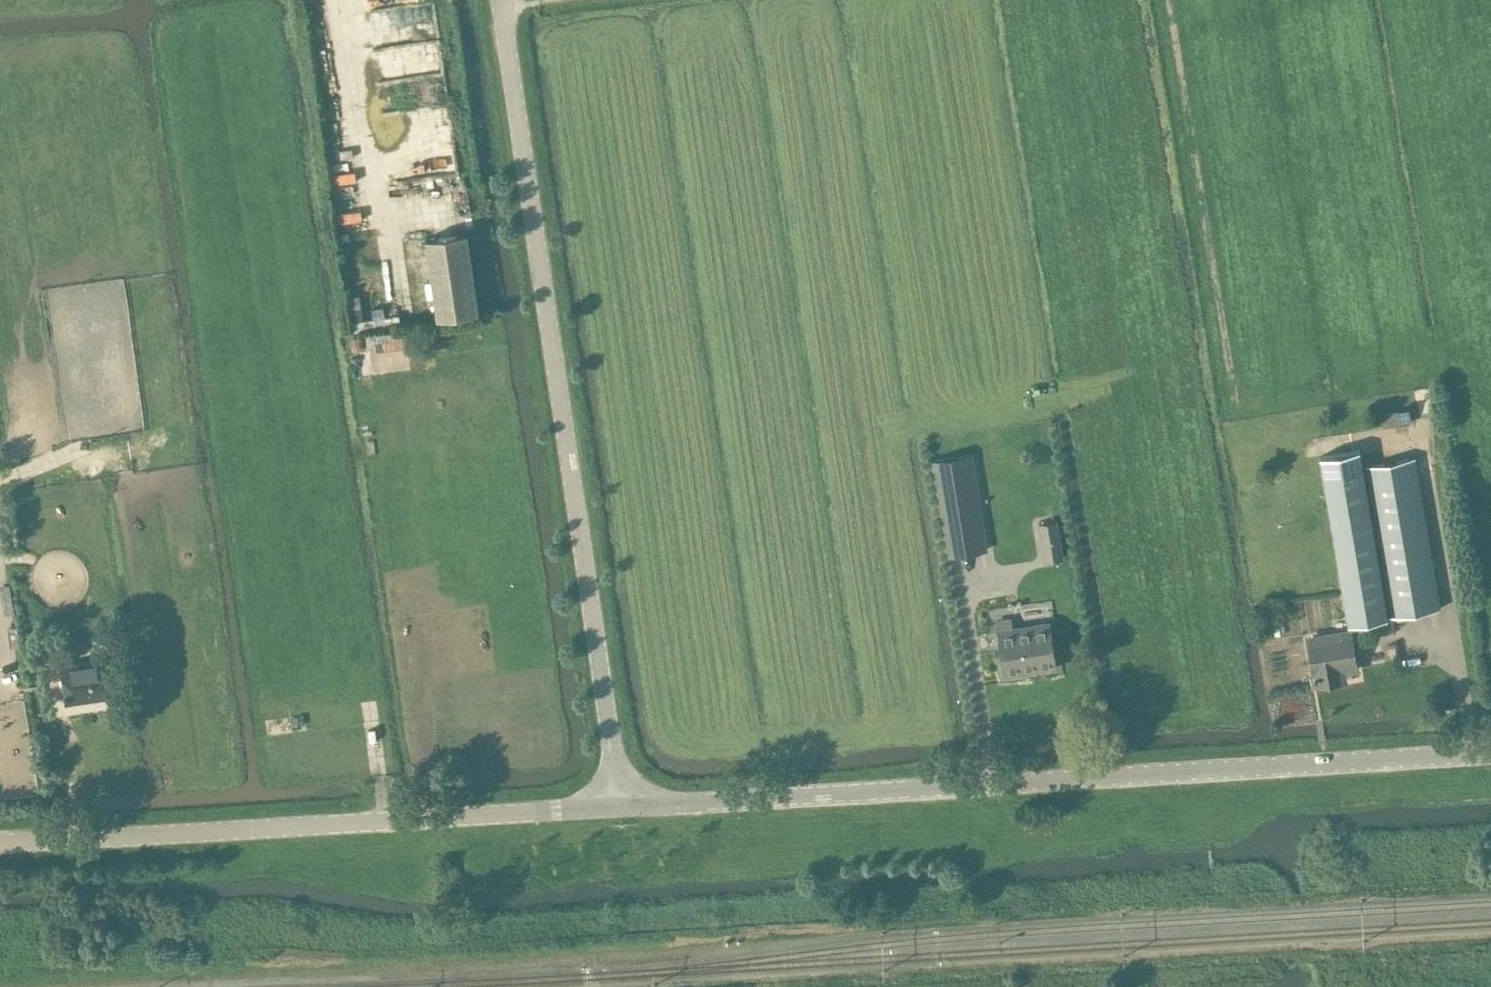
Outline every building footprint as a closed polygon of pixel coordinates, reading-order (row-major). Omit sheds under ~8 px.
[(467,232),(427,238),(439,318),(479,312),(467,232)] [(1396,411),(1383,413),(1385,427),(1399,425),(1396,411)] [(1388,617),(1360,448),(1321,455),(1349,623),(1388,617)] [(987,549),(983,528),(971,455),(932,461),(944,534),(947,555),(987,549)] [(1440,608),(1415,456),(1365,465),(1391,616),(1440,608)] [(1057,521),(1039,524),(1042,541),(1043,541),(1059,539),(1060,538),(1057,521)] [(1012,627),(1010,617),(995,620),(1004,675),(1057,667),(1049,621),(1012,627)] [(1357,667),(1350,631),(1308,638),(1314,674),(1312,674),(1313,684),(1347,679),(1345,669),(1357,667)] [(54,661),(52,647),(39,649),(41,663),(54,661)] [(108,695),(102,652),(101,652),(102,660),(60,666),(65,702),(108,695)]
